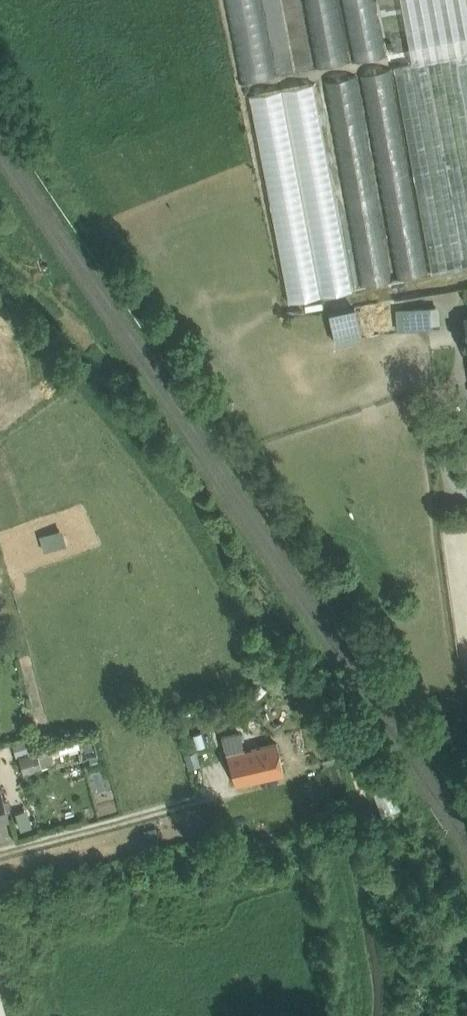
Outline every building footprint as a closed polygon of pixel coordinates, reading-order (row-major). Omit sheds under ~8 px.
[(305,66),(293,0),(221,0),(238,79),(275,71),(305,66)] [(312,64),(345,58),(334,0),(300,0),(312,64)] [(345,58),(380,52),(371,0),(334,0),(345,58)] [(387,13),(397,65),(466,53),(466,0),(459,0),(387,13)] [(397,65),(355,73),(393,280),(466,266),(466,53),(397,65)] [(363,286),(393,280),(355,73),(323,79),(363,286)] [(313,81),(247,94),(288,297),(354,284),(313,81)] [(436,293),(393,294),(395,326),(437,325),(436,293)] [(43,549),(64,543),(59,528),(39,534),(43,549)] [(240,733),(221,737),(224,748),(243,743),(240,733)] [(277,743),(244,750),(243,743),(224,748),(235,783),(283,773),(277,743)] [(36,751),(18,756),(23,772),(41,767),(36,751)] [(8,818),(0,789),(0,820),(8,818)]
